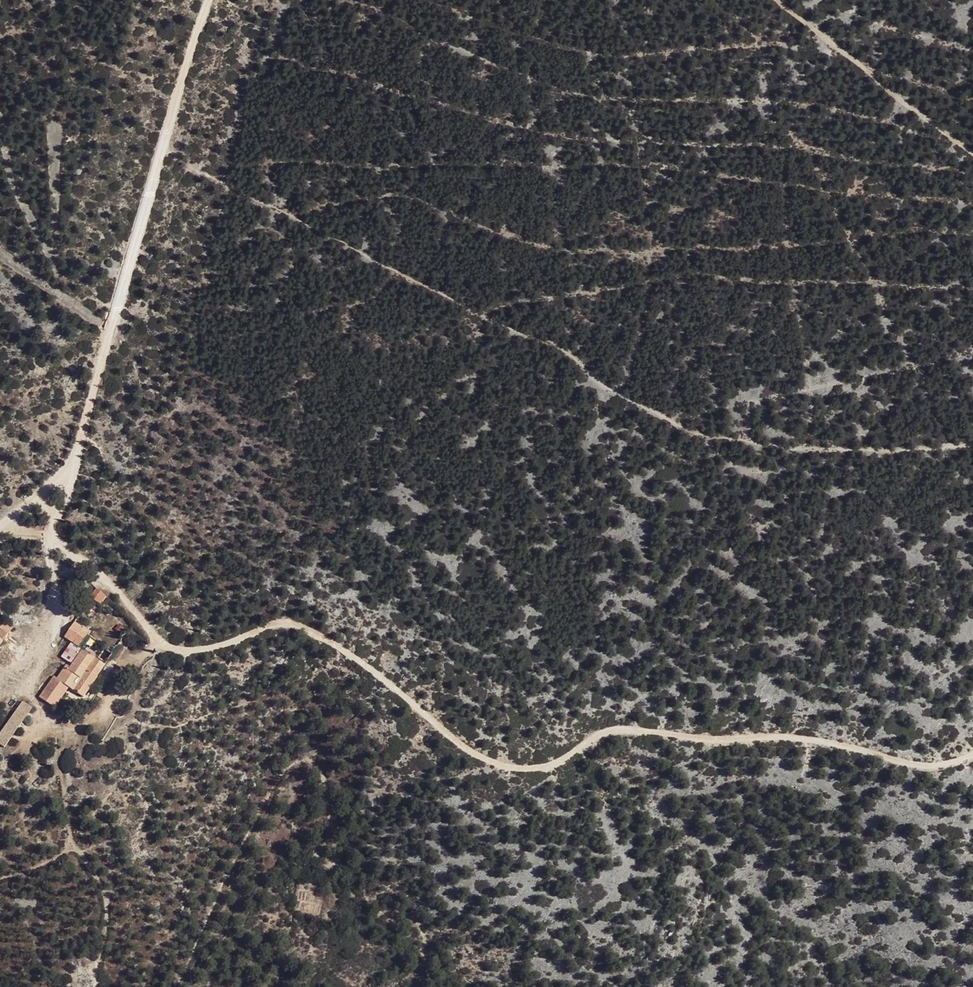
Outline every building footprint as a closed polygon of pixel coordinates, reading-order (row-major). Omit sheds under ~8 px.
[(89,597),(100,604),(105,597),(95,587),(89,597)] [(13,628),(4,621),(0,626),(0,629),(0,630),(0,644),(13,628)] [(39,697),(53,707),(62,695),(67,687),(82,697),(105,665),(78,646),(89,632),(74,622),(63,637),(71,643),(61,657),(71,664),(69,667),(65,664),(56,678),(53,676),(39,697)] [(5,748),(33,709),(22,701),(0,733),(0,745),(5,748)]
